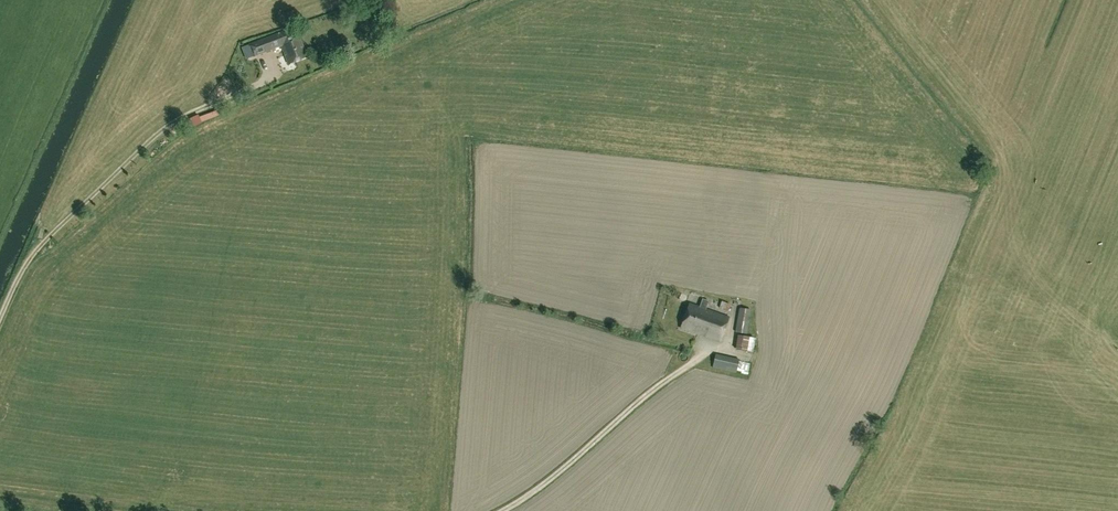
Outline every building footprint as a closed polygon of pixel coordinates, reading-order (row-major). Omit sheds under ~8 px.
[(362,7),(349,11),(351,18),(364,14),(362,7)] [(255,56),(273,49),(281,46),(288,64),(307,57),(299,35),(287,39),(284,31),(250,43),(255,56)] [(757,335),(763,303),(741,298),(735,330),(757,335)] [(681,328),(720,342),(729,318),(706,310),(709,302),(702,299),(699,308),(689,304),(681,328)] [(721,301),(719,307),(728,310),(729,304),(721,301)] [(753,352),(755,338),(737,335),(736,349),(753,352)] [(736,373),(740,360),(716,355),(713,368),(736,373)]
